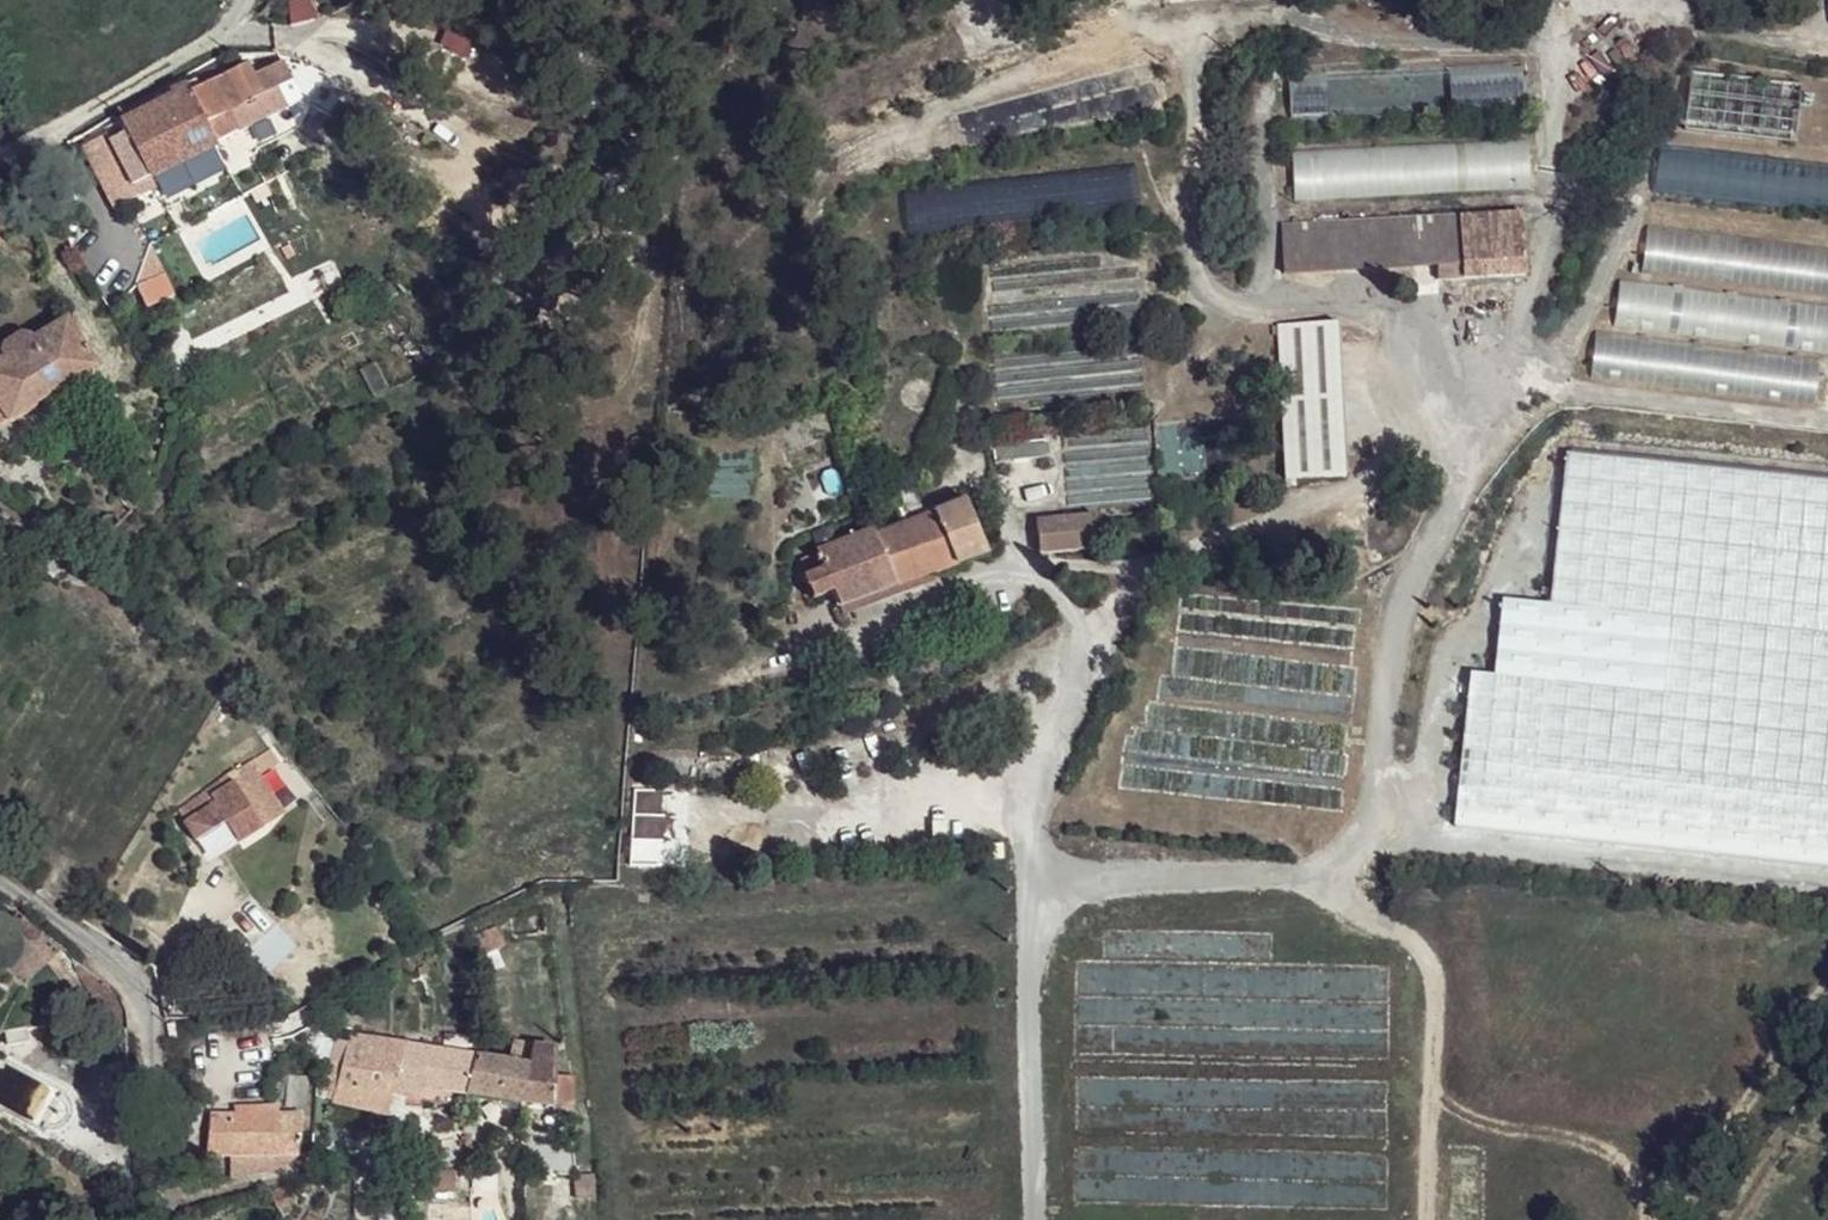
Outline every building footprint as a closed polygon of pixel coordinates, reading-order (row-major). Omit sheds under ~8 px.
[(1767,18),(1767,3),(1753,3),(1753,17),(1767,18)] [(106,136),(132,186),(149,178),(216,145),(303,101),(283,61),(254,76),(248,64),(237,70),(233,64),(231,60),(194,79),(195,83),(171,95),(174,101),(106,136)] [(1286,72),(1289,122),(1524,111),(1522,61),(1286,72)] [(1804,85),(1693,70),(1684,128),(1797,142),(1804,85)] [(1291,148),(1292,197),(1529,191),(1527,142),(1291,148)] [(1653,195),(1827,213),(1827,168),(1658,150),(1653,195)] [(1459,216),(1462,265),(1437,266),(1438,280),(1525,275),(1521,214),(1459,216)] [(1437,266),(1462,265),(1459,216),(1281,225),(1284,273),(1437,266)] [(1646,229),(1641,276),(1827,295),(1827,247),(1646,229)] [(306,233),(288,243),(294,256),(313,246),(306,233)] [(1620,280),(1614,328),(1827,353),(1827,304),(1620,280)] [(8,422),(9,421),(14,421),(35,408),(37,403),(97,366),(66,320),(32,341),(30,337),(21,337),(4,347),(2,355),(4,359),(2,360),(0,357),(0,427),(8,422)] [(1285,480),(1345,477),(1338,322),(1278,324),(1285,480)] [(1821,356),(1595,341),(1591,388),(1817,403),(1821,356)] [(1565,458),(1552,608),(1500,604),(1494,677),(1468,675),(1454,838),(1827,870),(1827,481),(1565,458)] [(986,554),(966,501),(875,535),(874,530),(817,551),(817,553),(802,559),(809,574),(805,576),(814,598),(833,591),(840,608),(986,554)] [(1096,549),(1093,514),(1037,520),(1040,554),(1096,549)] [(0,521),(0,538),(3,539),(10,528),(0,521)] [(255,759),(235,772),(242,782),(262,769),(255,759)] [(216,802),(184,822),(201,847),(230,829),(239,842),(263,827),(234,781),(211,795),(216,802)] [(263,827),(239,842),(242,848),(266,833),(263,827)] [(170,1040),(177,1038),(175,1023),(168,1025),(170,1040)] [(338,1079),(332,1102),(388,1116),(394,1093),(393,1093),(405,1046),(351,1035),(347,1049),(338,1079)] [(446,1036),(443,1052),(476,1057),(475,1038),(446,1036)] [(510,1061),(529,1066),(532,1046),(513,1043),(510,1061)] [(476,1057),(469,1095),(555,1107),(555,1106),(555,1075),(555,1049),(532,1045),(532,1046),(529,1066),(510,1061),(506,1061),(476,1057)] [(327,1075),(338,1079),(347,1049),(335,1046),(327,1075)] [(405,1046),(393,1093),(394,1093),(419,1100),(422,1089),(469,1095),(476,1057),(443,1052),(405,1046)] [(555,1075),(555,1106),(572,1107),(572,1106),(573,1104),(569,1075),(555,1075)] [(209,1117),(206,1156),(298,1157),(300,1117),(304,1117),(309,1078),(291,1076),(286,1116),(261,1117),(261,1107),(235,1109),(234,1117),(209,1117)] [(429,1176),(429,1168),(414,1167),(413,1175),(429,1176)] [(455,1170),(429,1168),(429,1176),(428,1190),(454,1191),(455,1170)] [(397,1193),(383,1182),(376,1193),(389,1203),(397,1193)] [(271,1193),(280,1210),(291,1205),(287,1197),(289,1195),(284,1186),(271,1193)] [(305,1219),(324,1219),(325,1218),(310,1211),(305,1219)]
